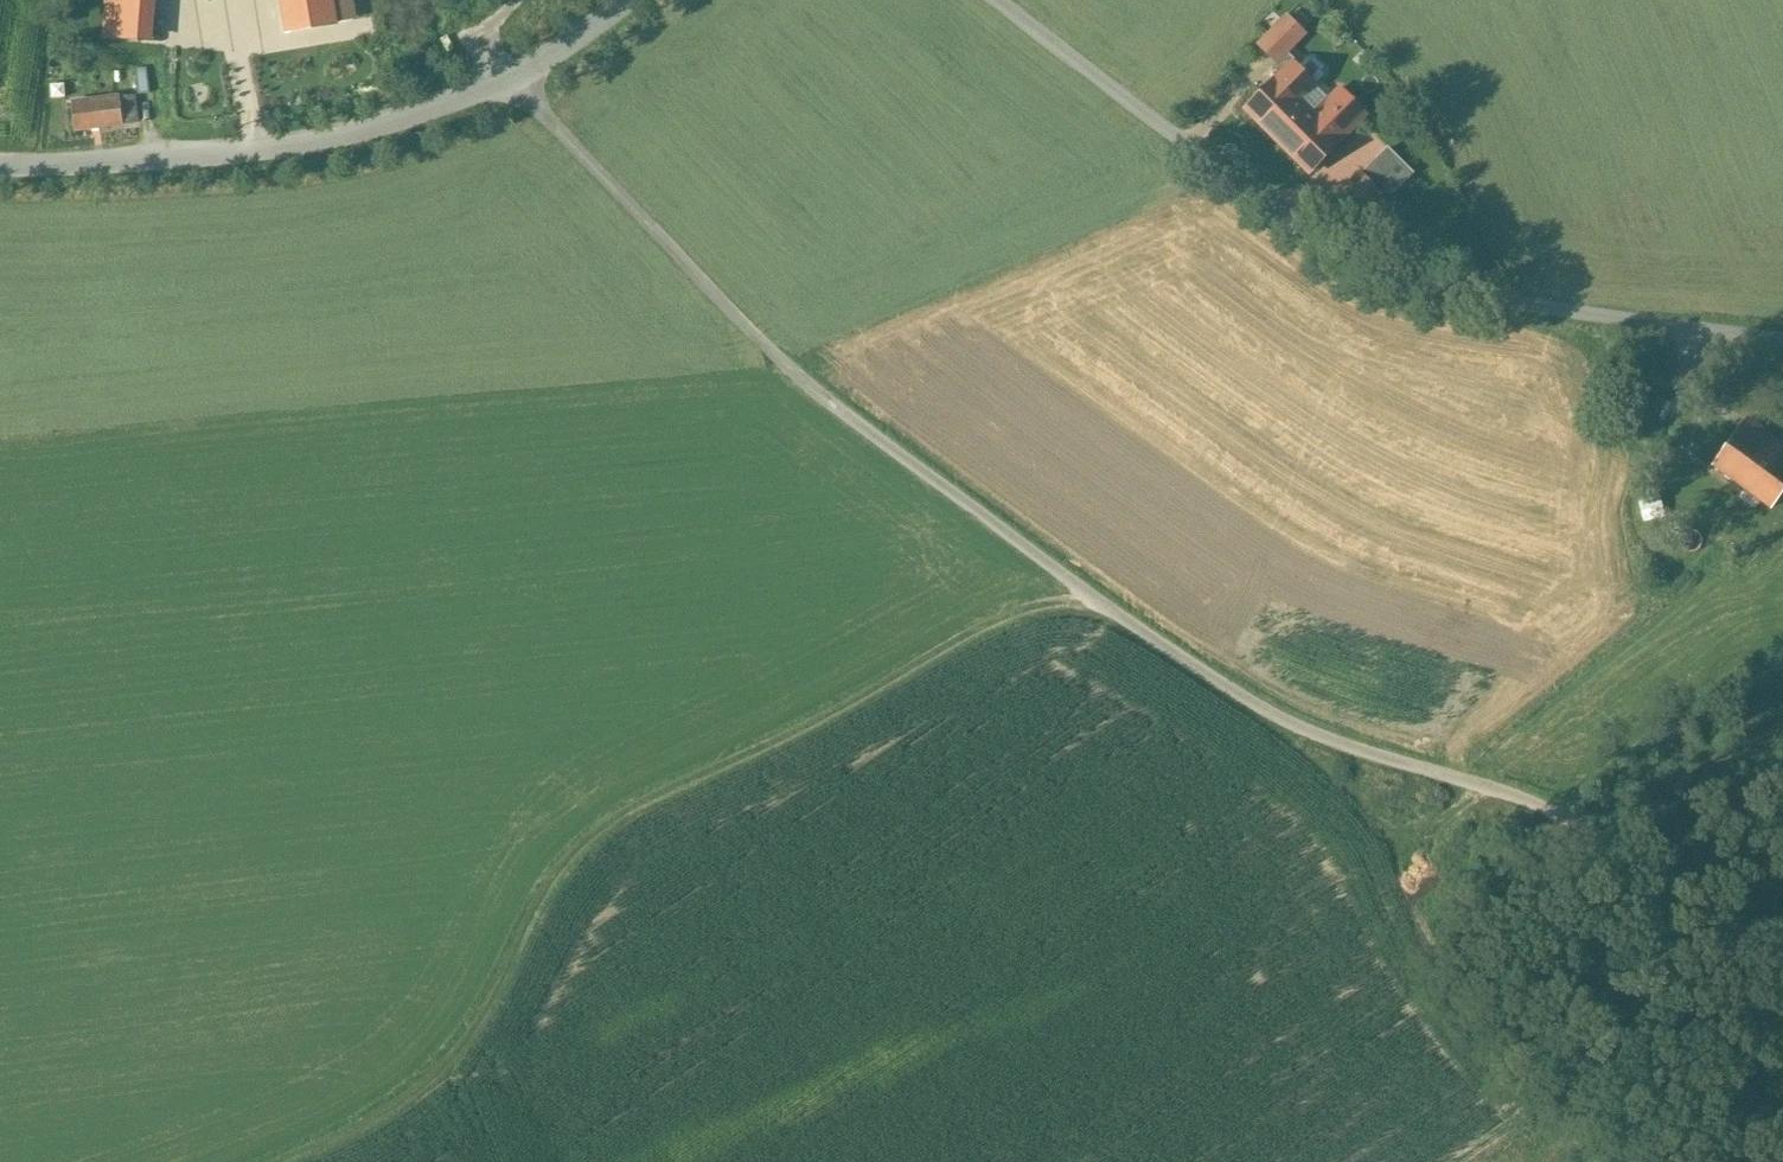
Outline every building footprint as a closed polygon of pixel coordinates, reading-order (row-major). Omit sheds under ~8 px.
[(102,41),(153,44),(156,0),(105,0),(102,41)] [(285,35),(338,27),(333,0),(279,0),(285,35)] [(461,10),(475,0),(454,0),(461,10)] [(1306,34),(1287,16),(1260,43),(1278,61),(1306,34)] [(1310,171),(1367,114),(1340,87),(1330,100),(1294,63),(1246,110),(1310,171)] [(147,67),(135,69),(138,94),(150,92),(147,67)] [(134,95),(120,96),(124,123),(138,122),(134,95)] [(75,130),(124,123),(120,96),(72,102),(75,130)] [(1349,235),(1412,172),(1388,148),(1362,173),(1361,172),(1323,209),(1349,235)] [(1782,493),(1782,443),(1748,419),(1714,465),(1772,507),(1782,493)]
